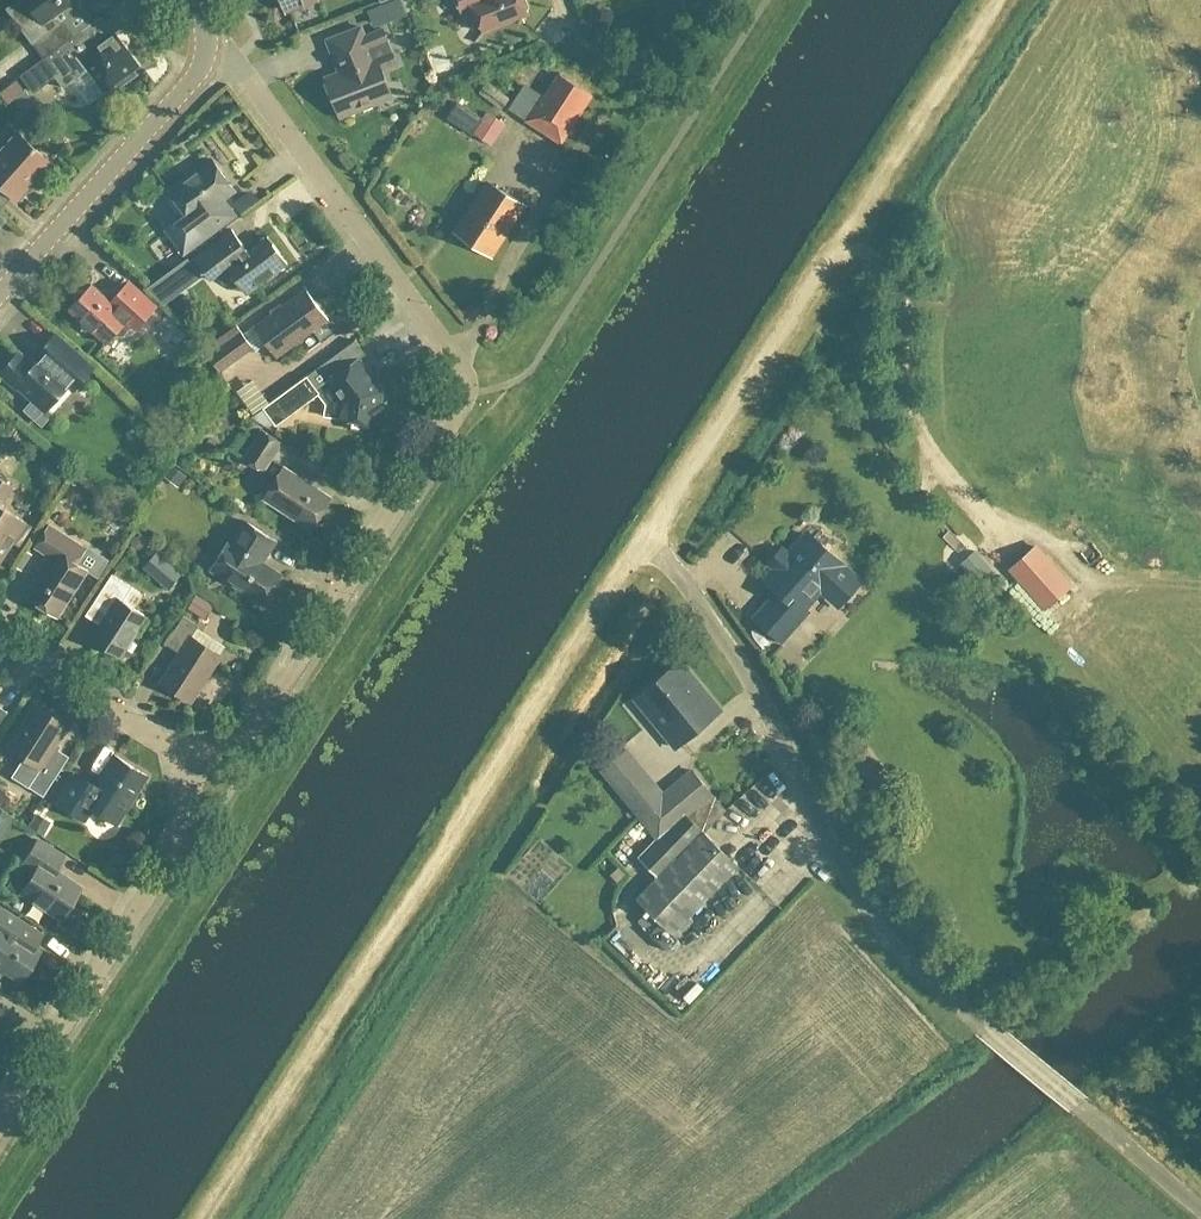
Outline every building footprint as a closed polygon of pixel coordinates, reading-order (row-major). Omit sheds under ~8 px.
[(43,61),(43,60),(73,38),(62,23),(57,26),(52,18),(77,0),(16,0),(4,8),(31,45),(43,61)] [(285,12),(317,0),(280,0),(285,12)] [(463,19),(475,14),(482,33),(527,15),(526,13),(527,9),(524,1),(522,0),(455,0),(463,19)] [(334,98),(342,118),(391,99),(380,71),(397,64),(383,28),(363,36),(360,29),(326,42),(339,75),(324,81),(330,96),(334,98)] [(84,36),(45,65),(43,61),(20,77),(33,94),(54,79),(62,90),(70,85),(85,105),(103,92),(104,92),(115,84),(118,88),(134,76),(131,72),(137,68),(112,34),(93,48),(84,36)] [(559,77),(544,99),(541,97),(525,123),(561,146),(592,98),(559,77)] [(500,116),(483,134),(495,145),(512,128),(500,116)] [(15,202),(30,186),(28,184),(47,163),(17,136),(0,156),(0,189),(15,202)] [(234,217),(222,201),(233,192),(210,161),(168,192),(173,199),(171,203),(181,218),(181,221),(166,232),(183,255),(234,217)] [(489,256),(521,208),(488,186),(456,234),(489,256)] [(245,296),(287,266),(267,238),(246,253),(239,253),(227,236),(194,260),(204,274),(210,270),(222,286),(240,289),(245,296)] [(193,259),(153,283),(167,307),(207,283),(193,259)] [(134,334),(156,310),(123,281),(106,300),(91,286),(85,292),(73,293),(74,304),(68,311),(80,322),(81,333),(92,332),(106,345),(113,338),(123,338),(130,330),(134,334)] [(321,344),(336,333),(327,322),(328,321),(306,292),(254,330),(275,358),(311,331),(321,344)] [(219,374),(252,350),(235,326),(202,351),(219,374)] [(0,375),(16,389),(17,388),(33,402),(24,412),(41,427),(51,416),(46,411),(67,387),(73,392),(92,370),(55,337),(46,346),(29,365),(18,355),(0,375)] [(380,392),(357,361),(353,364),(350,360),(342,359),(339,361),(335,356),(262,410),(275,428),(321,394),(319,391),(328,384),(341,402),(339,419),(351,421),(350,429),(374,433),(376,420),(381,421),(383,407),(377,406),(380,392)] [(257,412),(273,401),(256,377),(240,388),(257,412)] [(263,473),(281,445),(261,432),(243,460),(263,473)] [(310,531),(331,499),(283,468),(262,500),(310,531)] [(12,489),(0,481),(0,507),(12,489)] [(13,544),(19,548),(32,529),(0,508),(0,563),(13,544)] [(262,605),(281,577),(261,564),(275,543),(245,523),(231,544),(228,543),(210,571),(262,605)] [(87,572),(76,565),(85,550),(49,527),(35,549),(48,558),(34,580),(38,583),(27,599),(57,618),(87,572)] [(856,580),(811,540),(799,554),(794,550),(766,581),(780,593),(757,619),(781,641),(805,613),(803,611),(820,591),(830,599),(844,599),(852,589),(850,587),(856,580)] [(1069,587),(1035,549),(1010,571),(1044,610),(1069,587)] [(111,576),(93,604),(109,614),(91,640),(119,658),(121,656),(125,659),(136,656),(140,650),(138,639),(133,637),(145,618),(122,603),(131,589),(111,576)] [(205,621),(214,606),(196,595),(186,610),(205,621)] [(190,704),(220,657),(191,639),(198,627),(183,618),(165,646),(179,655),(160,684),(190,704)] [(675,750),(720,712),(680,663),(634,700),(675,750)] [(35,706),(8,750),(23,760),(11,778),(28,789),(43,799),(66,763),(51,754),(68,727),(35,706)] [(688,918),(737,866),(704,834),(724,812),(692,772),(661,797),(624,753),(602,771),(658,840),(639,859),(659,879),(637,902),(648,913),(638,923),(651,935),(668,952),(679,942),(676,940),(693,923),(688,918)] [(116,826),(147,778),(113,756),(94,787),(75,775),(56,805),(84,822),(92,810),(116,826)] [(37,841),(8,886),(58,919),(68,903),(70,905),(80,889),(53,872),(63,858),(37,841)] [(33,950),(42,936),(0,910),(0,974),(1,974),(2,972),(19,983),(38,953),(33,950)]
